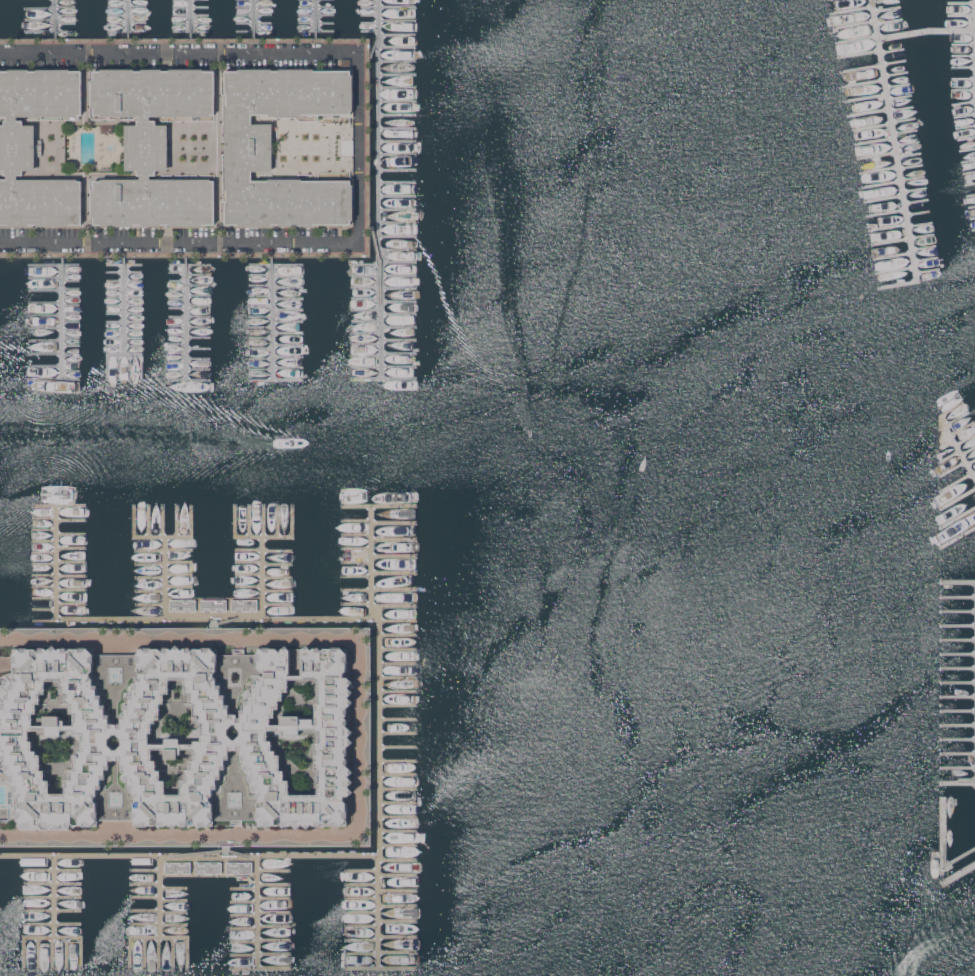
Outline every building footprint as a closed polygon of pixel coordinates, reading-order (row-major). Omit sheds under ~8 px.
[(2,226),(0,226),(0,178),(7,178),(7,175),(4,175),(4,170),(0,170),(0,124),(4,124),(4,120),(7,120),(7,116),(0,116),(0,68),(2,68),(2,70),(9,70),(9,68),(30,68),(30,69),(37,69),(37,68),(70,68),(70,69),(82,70),(82,114),(78,114),(78,116),(18,116),(18,120),(23,120),(23,124),(36,124),(36,139),(42,139),(42,155),(35,155),(35,170),(23,170),(23,174),(18,174),(18,179),(78,179),(78,180),(82,180),(82,223),(70,223),(70,226),(37,226),(37,223),(29,223),(29,226),(9,226),(9,223),(2,223),(2,226)] [(135,68),(135,69),(141,69),(141,68),(162,68),(162,69),(169,69),(169,68),(203,68),(203,69),(215,69),(215,114),(211,114),(211,115),(150,115),(150,119),(157,119),(157,124),(168,124),(168,170),(157,170),(157,174),(151,174),(151,178),(211,178),(211,179),(215,179),(215,223),(203,223),(203,225),(170,225),(170,223),(162,223),(162,225),(142,225),(142,223),(134,223),(134,225),(101,225),(101,223),(95,223),(95,216),(92,216),(92,188),(93,188),(93,180),(101,180),(101,178),(140,178),(140,174),(138,174),(138,170),(125,170),(125,124),(137,124),(137,120),(140,120),(140,115),(101,115),(101,114),(94,114),(94,106),(92,106),(92,79),(93,79),(93,70),(101,70),(101,68),(135,68)] [(314,223),(314,225),(280,225),(280,223),(272,223),(272,226),(239,225),(239,224),(225,224),(225,200),(228,200),(228,189),(225,189),(226,105),(228,105),(228,94),(225,94),(225,69),(238,70),(238,68),(272,68),(272,69),(279,70),(279,68),(314,69),(351,69),(351,74),(354,74),(353,110),(351,110),(351,114),(302,113),(302,116),(269,116),(269,114),(252,113),(252,123),(273,123),(273,171),(253,171),(252,179),(268,179),(269,178),(302,178),(302,179),(351,180),(351,183),(354,183),(353,220),(351,220),(351,223),(314,223)] [(113,124),(113,133),(101,133),(101,124),(113,124)] [(195,599),(195,610),(170,610),(170,599),(195,599)] [(201,599),(225,599),(225,609),(200,610),(201,599)] [(231,599),(256,599),(257,610),(231,611),(231,599)] [(2,772),(0,771),(0,678),(1,677),(5,674),(10,673),(12,672),(15,672),(15,664),(14,648),(36,648),(38,646),(40,648),(51,648),(54,645),(57,648),(66,648),(69,646),(71,648),(94,647),(94,654),(138,653),(138,648),(160,647),(162,646),(164,648),(175,648),(178,645),(181,648),(191,648),(192,646),(194,648),(218,647),(218,654),(258,653),(257,648),(283,647),(286,644),(289,648),(304,648),(308,645),(311,648),(320,648),(322,646),(325,648),(343,648),(348,653),(347,670),(344,673),(344,677),(348,677),(351,680),(349,682),(351,684),(349,687),(351,690),(349,692),(352,694),(349,697),(352,699),(349,702),(351,704),(349,707),(347,707),(347,726),(349,726),(351,729),(349,732),(351,734),(349,736),(353,741),(348,746),(347,746),(347,766),(348,766),(353,770),(349,776),(353,780),(348,786),(354,791),(349,796),(344,795),(344,799),(347,802),(347,820),(342,825),(324,825),(322,821),(321,823),(321,825),(310,825),(308,827),(303,823),(298,828),(293,823),(291,825),(284,825),(284,824),(283,822),(280,824),(263,825),(258,819),(214,819),(209,825),(191,825),(189,822),(188,823),(188,825),(180,825),(179,824),(174,828),(169,823),(167,825),(160,825),(160,824),(159,823),(157,825),(148,825),(148,826),(140,825),(133,819),(134,818),(98,819),(93,825),(21,828),(19,788),(15,789),(14,778),(11,778),(11,774),(8,774),(5,773),(2,772)] [(226,861),(250,860),(251,871),(226,872),(226,861)] [(189,861),(189,872),(164,872),(164,861),(189,861)] [(219,861),(220,872),(210,872),(195,871),(195,861),(219,861)]
